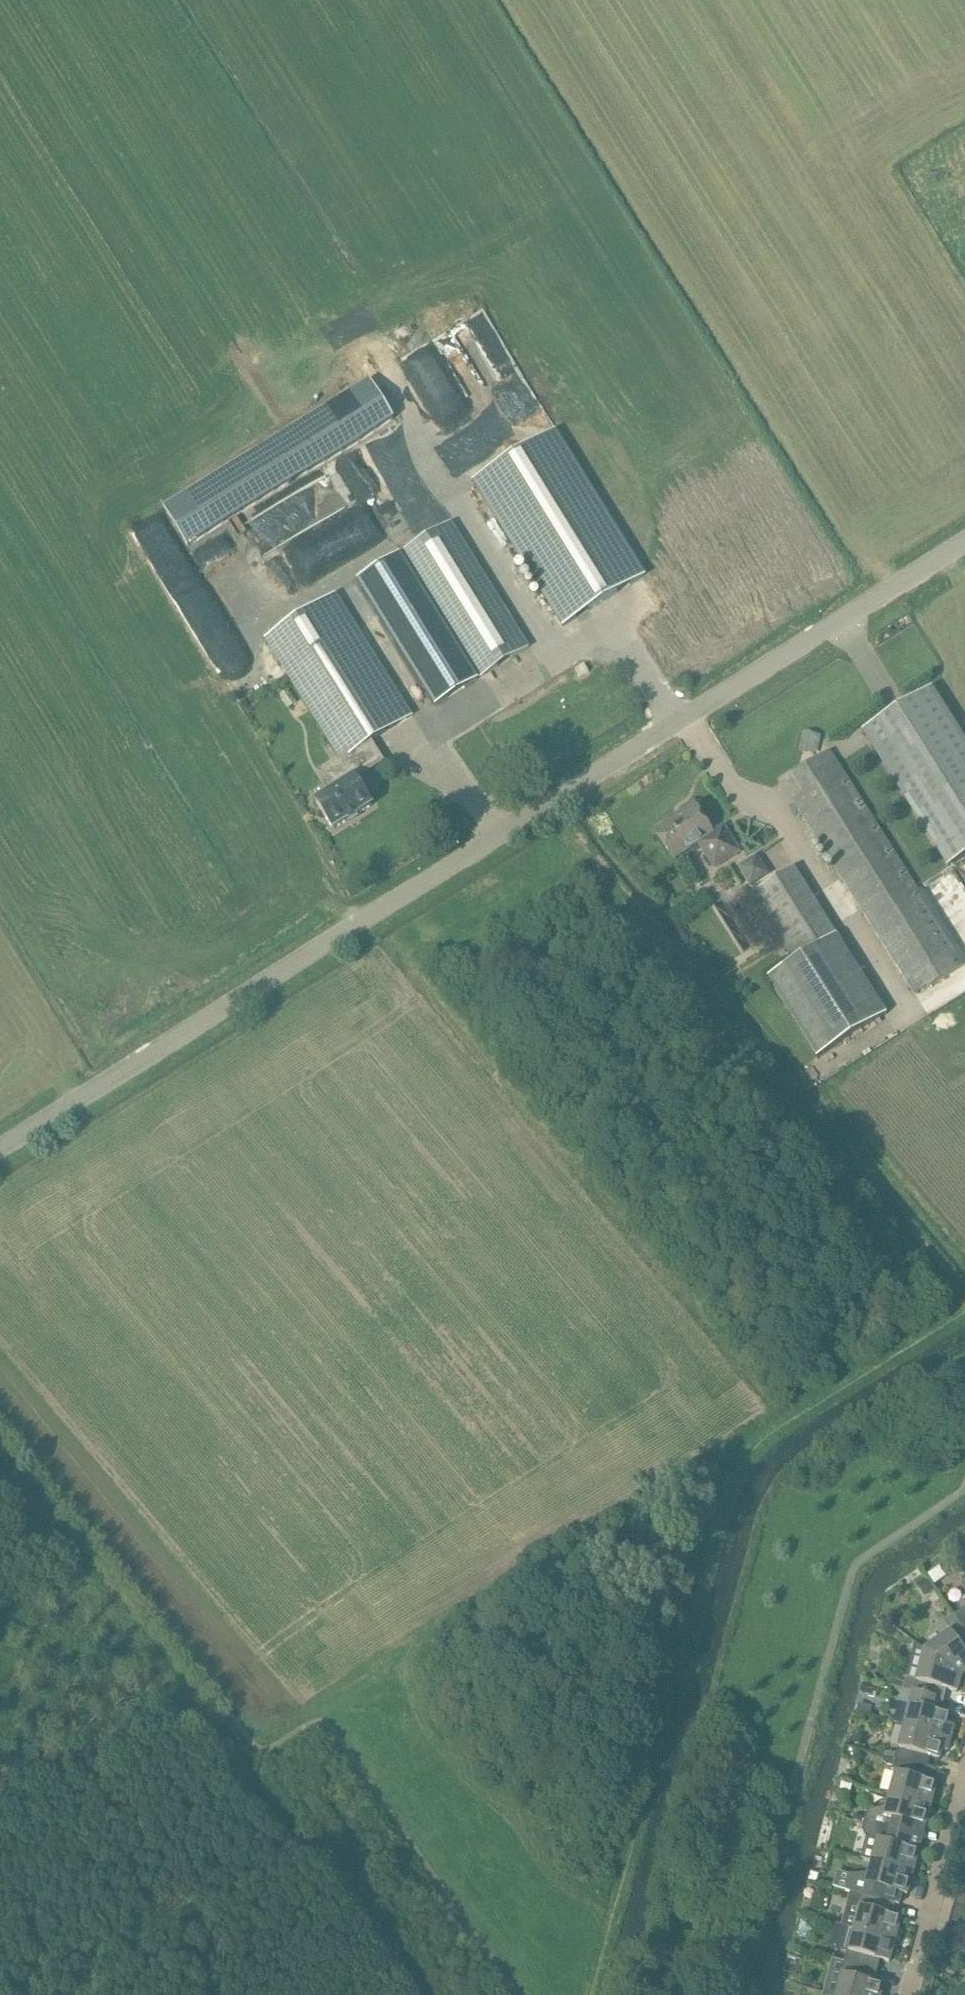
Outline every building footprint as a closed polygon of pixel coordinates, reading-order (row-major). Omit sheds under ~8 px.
[(491,314),(407,348),(429,403),(498,375),(492,359),(506,353),(491,314)] [(369,382),(165,508),(188,545),(393,419),(369,382)] [(645,575),(556,431),(474,482),(563,626),(645,575)] [(263,559),(358,496),(343,473),(248,536),(263,559)] [(518,630),(451,522),(404,552),(481,677),(529,648),(518,630)] [(400,555),(359,581),(436,705),(477,679),(400,555)] [(337,594),(266,638),(289,674),(341,759),(350,754),(375,738),(412,715),(360,630),(337,594)] [(933,689),(864,731),(948,865),(964,855),(964,741),(933,689)] [(806,743),(793,751),(796,756),(797,755),(808,772),(825,762),(825,763),(829,760),(833,767),(844,760),(857,752),(859,755),(860,755),(843,728),(835,732),(832,727),(825,731),(825,732),(807,744),(806,743)] [(372,809),(354,781),(315,806),(333,834),(372,809)] [(713,833),(696,806),(656,831),(674,859),(698,844),(714,870),(742,853),(725,825),(713,833)] [(870,816),(822,846),(915,994),(927,986),(928,988),(964,966),(870,816)] [(748,860),(738,866),(751,887),(771,873),(764,863),(754,870),(748,860)] [(796,873),(753,900),(792,963),(835,936),(796,873)] [(792,963),(767,978),(817,1058),(888,1014),(838,934),(835,936),(792,963)] [(954,1568),(958,1573),(964,1574),(964,1557),(961,1557),(956,1561),(954,1568)] [(929,1581),(918,1588),(922,1593),(932,1586),(929,1581)] [(955,1615),(964,1630),(964,1608),(955,1615)] [(925,1650),(962,1676),(964,1673),(964,1650),(964,1630),(955,1615),(944,1623),(951,1632),(925,1650)] [(906,1677),(903,1690),(935,1698),(938,1687),(958,1692),(962,1676),(925,1650),(917,1680),(906,1677)] [(911,1705),(905,1726),(946,1737),(952,1715),(933,1710),(935,1698),(903,1690),(900,1702),(911,1705)] [(872,1706),(859,1703),(857,1712),(870,1715),(872,1706)] [(898,1747),(895,1759),(928,1768),(931,1757),(940,1759),(946,1737),(905,1726),(899,1747),(898,1747)] [(896,1773),(891,1794),(931,1805),(937,1783),(925,1780),(928,1768),(895,1759),(892,1772),(896,1773)] [(931,1805),(891,1794),(888,1806),(868,1811),(864,1823),(881,1828),(914,1836),(917,1825),(925,1827),(931,1805)] [(861,1858),(873,1862),(913,1872),(919,1850),(910,1848),(914,1836),(881,1828),(864,1823),(862,1831),(867,1837),(861,1858)] [(913,1872),(873,1862),(870,1873),(850,1875),(846,1890),(863,1895),(896,1904),(899,1892),(908,1895),(913,1872)] [(861,1908),(855,1929),(896,1940),(901,1918),(893,1915),(896,1904),(863,1895),(860,1908),(861,1908)] [(964,1912),(953,1909),(950,1922),(962,1925),(964,1912)] [(848,1951),(845,1962),(878,1971),(881,1960),(890,1962),(896,1940),(855,1929),(837,1924),(835,1932),(840,1949),(848,1951)] [(943,1944),(940,1957),(953,1961),(957,1948),(943,1944)] [(953,1961),(940,1957),(938,1964),(951,1968),(953,1961)] [(845,1962),(842,1975),(843,1975),(838,1994),(881,1994),(884,1985),(861,1979),(864,1967),(878,1971),(845,1962)]
